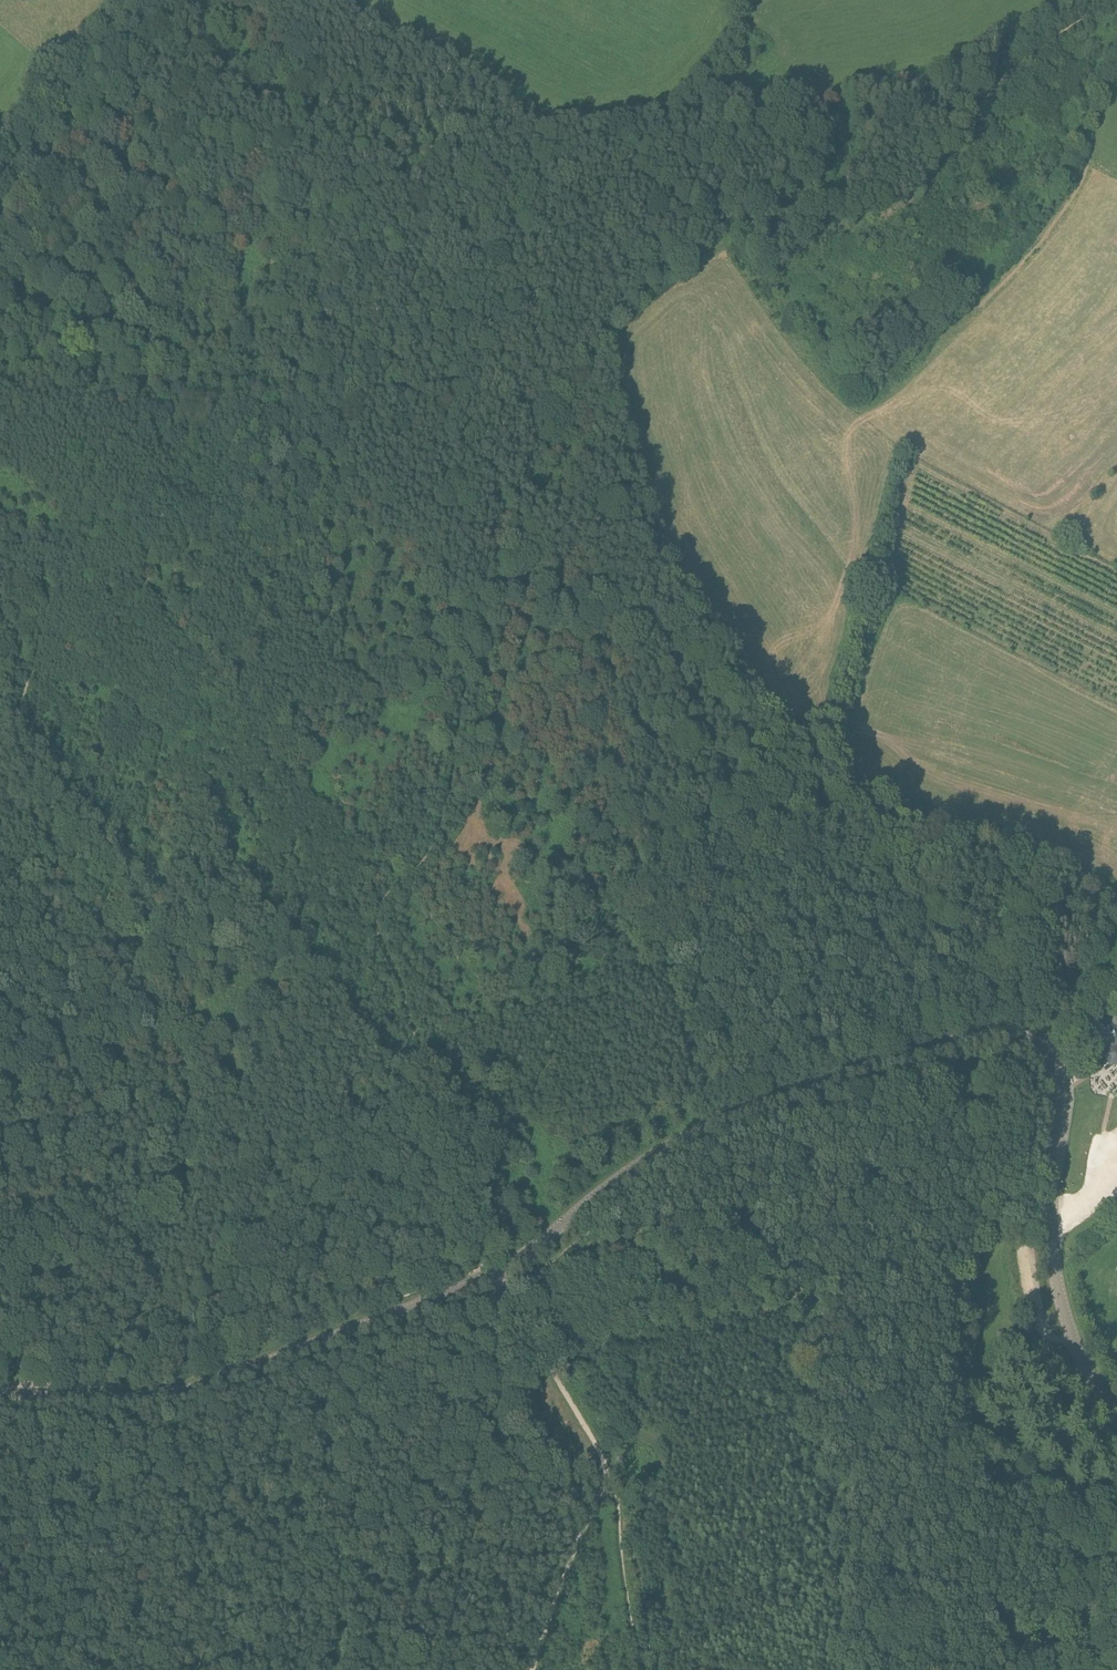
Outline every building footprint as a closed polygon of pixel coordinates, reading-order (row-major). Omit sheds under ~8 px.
[(1109,1029),(1104,1039),(1110,1047),(1106,1056),(1109,1061),(1111,1065),(1116,1064),(1116,1029),(1109,1029)]
